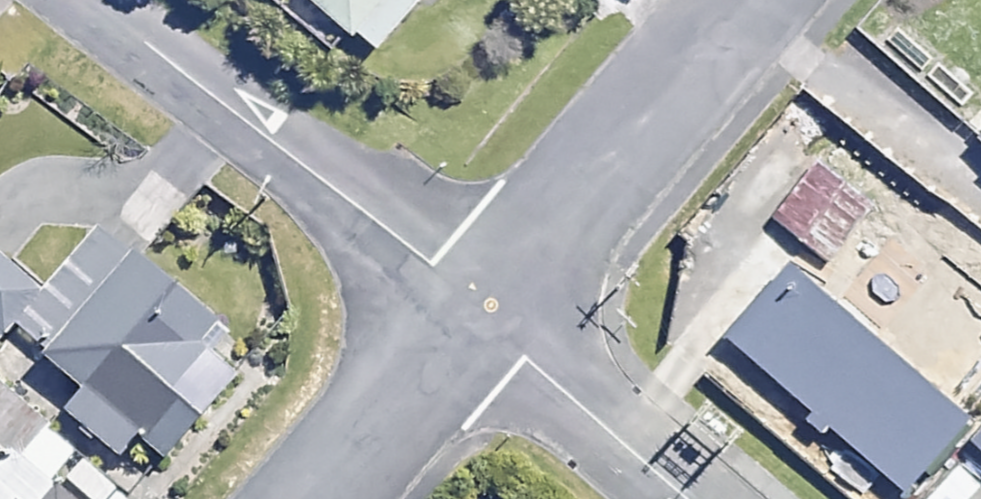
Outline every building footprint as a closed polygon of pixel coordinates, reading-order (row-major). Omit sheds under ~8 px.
[(331,43),(346,24),(374,46),(411,0),(277,0),(331,43)] [(875,203),(816,159),(774,216),(832,260),(875,203)] [(13,324),(84,383),(64,408),(118,452),(137,429),(165,453),(229,375),(193,345),(210,324),(102,235),(51,297),(0,255),(0,340),(13,324)] [(970,416),(780,246),(713,322),(903,491),(970,416)] [(39,420),(0,464),(0,498),(120,498),(71,456),(75,452),(39,420)]
